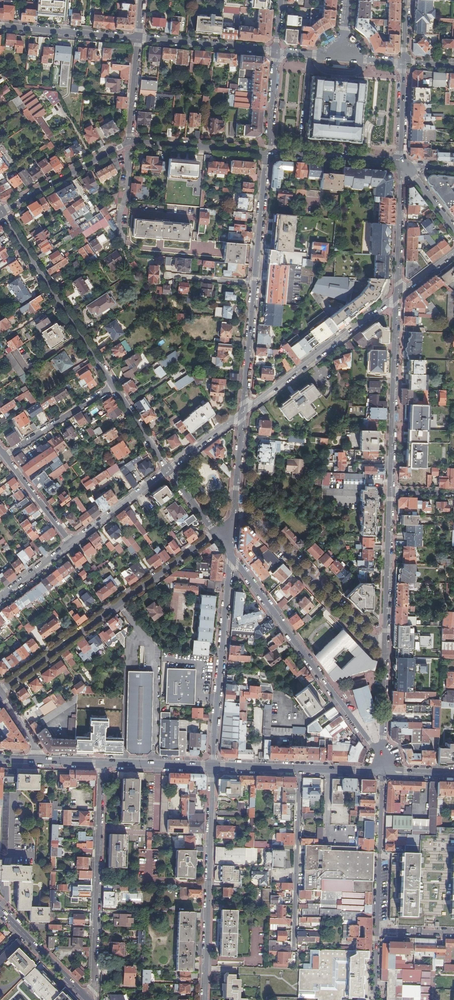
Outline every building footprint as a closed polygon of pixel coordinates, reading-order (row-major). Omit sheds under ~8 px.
[(2,18),(13,19),(14,7),(9,6),(10,0),(4,0),(3,8),(2,18)] [(37,10),(37,12),(63,14),(64,1),(54,0),(38,0),(37,10)] [(249,8),(258,8),(271,9),(272,3),(269,0),(250,0),(250,2),(247,4),(249,8)] [(305,8),(311,8),(313,9),(314,0),(305,0),(305,8)] [(323,9),(335,11),(336,0),(324,0),(323,9)] [(415,10),(414,19),(414,24),(414,34),(432,35),(432,20),(434,20),(435,6),(433,6),(433,0),(420,0),(415,0),(415,10)] [(357,9),(357,19),(371,19),(372,12),(369,12),(369,9),(371,9),(371,8),(369,8),(369,4),(372,4),(372,2),(358,1),(357,9)] [(388,20),(399,21),(400,3),(389,2),(388,20)] [(116,18),(115,29),(123,29),(130,30),(133,27),(135,5),(128,4),(118,3),(117,9),(127,10),(127,11),(126,19),(116,18)] [(241,7),(223,6),(223,12),(240,14),(241,7)] [(252,29),(251,41),(254,41),(265,42),(269,38),(271,25),(272,10),(271,9),(258,8),(257,22),(258,23),(258,28),(256,29),(252,29)] [(310,27),(316,21),(313,18),(313,12),(315,11),(319,12),(319,11),(323,12),(323,9),(313,9),(311,8),(310,19),(310,27)] [(37,10),(22,9),(21,20),(27,21),(36,22),(37,12),(37,10)] [(322,17),(333,26),(335,11),(323,9),(323,12),(322,17)] [(81,11),(72,10),(71,25),(80,25),(81,11)] [(94,12),(93,27),(102,28),(103,13),(103,12),(94,12)] [(103,13),(102,28),(107,28),(115,29),(116,18),(105,17),(106,13),(103,13)] [(195,30),(221,33),(221,29),(222,16),(221,16),(221,18),(214,17),(214,14),(210,14),(210,17),(196,16),(195,30)] [(296,26),(297,17),(297,16),(287,15),(286,25),(293,26),(296,26)] [(297,17),(296,26),(299,26),(302,26),(310,27),(310,19),(300,18),(300,17),(297,17)] [(333,26),(322,17),(320,19),(317,20),(316,21),(310,27),(317,36),(320,33),(322,32),(326,29),(329,28),(333,26)] [(161,19),(153,18),(152,26),(165,27),(165,21),(165,20),(161,19)] [(450,19),(440,18),(439,20),(439,22),(453,23),(452,40),(442,40),(442,48),(452,48),(453,48),(453,40),(453,19),(450,19)] [(363,34),(367,38),(375,32),(377,32),(377,29),(374,26),(373,27),(372,26),(371,27),(367,24),(367,21),(371,21),(371,19),(357,19),(355,29),(360,31),(362,33),(363,34)] [(388,20),(388,26),(388,27),(392,28),(392,29),(383,29),(383,33),(384,34),(387,34),(389,35),(399,35),(399,28),(399,21),(388,20)] [(178,22),(171,22),(170,33),(177,34),(178,22)] [(251,41),(252,29),(252,28),(251,27),(239,26),(239,30),(238,39),(251,41)] [(310,27),(307,31),(306,34),(301,34),(301,37),(300,45),(306,46),(312,46),(312,45),(314,41),(317,36),(310,27)] [(239,30),(236,30),(231,29),(231,28),(228,28),(228,29),(221,29),(221,33),(220,38),(228,39),(238,39),(239,30)] [(296,45),(297,37),(297,30),(292,30),(285,29),(285,35),(284,41),(286,43),(287,44),(293,45),(296,45)] [(320,33),(317,36),(320,39),(324,35),(328,32),(326,29),(322,32),(320,33)] [(378,52),(384,53),(385,42),(385,39),(384,34),(383,33),(381,32),(382,39),(383,40),(383,42),(381,42),(379,38),(380,37),(379,35),(377,36),(375,32),(367,38),(369,41),(369,43),(371,48),(372,52),(378,52)] [(15,41),(16,35),(7,34),(6,45),(15,45),(14,50),(17,51),(17,52),(22,52),(23,41),(15,41)] [(385,42),(384,53),(390,53),(396,54),(398,51),(399,35),(389,35),(389,40),(389,41),(388,42),(385,42)] [(328,37),(320,44),(324,48),(332,41),(328,37)] [(417,44),(413,43),(413,48),(413,53),(416,55),(430,57),(430,55),(431,54),(431,53),(430,53),(428,50),(432,47),(423,38),(417,44)] [(89,49),(90,41),(86,41),(85,49),(79,48),(79,52),(75,51),(74,64),(76,64),(76,60),(78,60),(78,59),(81,59),(81,62),(81,63),(84,63),(85,62),(85,60),(86,60),(86,59),(86,49),(89,49)] [(37,45),(29,44),(28,54),(29,54),(36,55),(37,45)] [(71,47),(55,46),(53,61),(61,62),(70,62),(71,47)] [(152,61),(160,62),(160,53),(161,48),(150,47),(149,61),(152,61)] [(43,56),(42,56),(41,63),(52,64),(53,48),(44,48),(43,56)] [(111,49),(103,48),(103,50),(102,58),(111,59),(111,49)] [(173,59),(175,60),(176,49),(168,48),(163,48),(163,53),(162,58),(173,59)] [(97,50),(89,49),(88,59),(88,64),(90,64),(91,60),(99,61),(100,56),(99,56),(99,53),(97,53),(97,50)] [(187,65),(189,50),(183,50),(176,49),(175,60),(175,63),(175,64),(187,65)] [(210,65),(211,52),(201,51),(191,50),(190,63),(194,63),(210,65)] [(230,63),(230,54),(222,53),(214,52),(213,62),(217,62),(230,63)] [(252,79),(251,91),(265,92),(268,62),(264,57),(251,56),(241,55),(239,68),(251,70),(252,69),(253,70),(253,72),(252,79)] [(70,62),(61,62),(59,87),(67,87),(70,62)] [(108,65),(102,64),(100,78),(105,78),(105,74),(108,75),(108,65)] [(129,80),(130,66),(113,64),(112,69),(121,70),(121,79),(129,80)] [(412,80),(412,88),(428,88),(428,78),(433,79),(433,87),(443,87),(443,89),(446,89),(446,80),(446,73),(431,72),(415,71),(412,73),(412,80)] [(446,73),(446,80),(449,80),(448,89),(450,89),(450,88),(453,88),(453,74),(446,73)] [(363,104),(363,103),(365,81),(363,81),(363,80),(356,80),(356,81),(354,80),(354,81),(347,80),(347,79),(345,78),(345,79),(343,79),(342,79),(342,78),(340,78),(340,79),(339,79),(337,79),(338,78),(336,78),(336,79),(333,78),(333,77),(331,77),(331,79),(324,78),(321,77),(314,76),(314,77),(312,77),(312,81),(310,95),(311,96),(310,99),(311,99),(310,103),(309,120),(308,120),(308,123),(307,123),(307,126),(307,132),(306,132),(306,135),(307,135),(307,138),(318,139),(318,138),(349,141),(348,141),(360,142),(360,139),(361,139),(361,137),(362,131),(362,128),(361,128),(362,125),(361,125),(363,104)] [(121,79),(106,78),(106,83),(105,87),(111,88),(111,92),(120,93),(121,79)] [(251,91),(252,79),(239,78),(238,85),(237,90),(248,91),(251,91)] [(154,91),(157,92),(158,81),(149,81),(141,80),(141,85),(140,90),(154,91)] [(10,91),(5,84),(0,88),(0,97),(10,91)] [(13,88),(18,95),(27,108),(36,120),(48,138),(53,135),(41,117),(47,113),(30,89),(23,95),(18,88),(13,88)] [(412,95),(411,104),(428,104),(429,88),(428,88),(412,88),(412,95)] [(445,105),(453,105),(453,103),(449,103),(449,93),(447,93),(447,89),(446,89),(445,105)] [(57,91),(51,91),(48,91),(42,90),(53,106),(62,100),(57,91)] [(246,108),(248,91),(237,90),(235,90),(234,103),(234,107),(238,108),(246,108)] [(248,91),(246,108),(252,109),(263,110),(263,109),(264,105),(265,95),(265,92),(251,91),(248,91)] [(18,95),(12,100),(20,112),(23,111),(27,108),(18,95)] [(126,108),(127,97),(117,97),(116,108),(126,108)] [(411,110),(411,116),(428,117),(429,114),(425,114),(423,112),(423,111),(422,111),(422,110),(423,109),(425,107),(429,108),(429,107),(431,107),(431,104),(429,104),(428,104),(411,104),(411,110)] [(23,111),(31,123),(36,120),(27,108),(23,111)] [(250,124),(252,109),(246,108),(238,108),(236,135),(243,136),(244,124),(250,124)] [(244,124),(243,136),(256,137),(261,133),(263,110),(252,109),(250,124),(244,124)] [(149,113),(138,112),(138,119),(137,124),(138,124),(138,125),(141,125),(141,124),(149,125),(151,113),(149,113)] [(195,125),(200,126),(201,116),(196,115),(196,114),(190,113),(189,126),(195,127),(195,125)] [(183,126),(184,116),(174,115),(174,125),(183,126)] [(411,122),(411,129),(433,129),(434,126),(428,125),(427,125),(424,125),(421,124),(421,122),(423,121),(427,121),(428,120),(434,121),(434,119),(442,119),(442,117),(428,117),(411,116),(411,122)] [(223,126),(225,126),(226,122),(216,121),(217,120),(211,119),(210,132),(215,132),(216,130),(223,131),(223,126)] [(100,127),(106,138),(119,130),(113,120),(100,127)] [(88,143),(100,137),(96,130),(96,128),(96,127),(93,129),(91,126),(84,129),(87,134),(84,135),(88,143)] [(101,140),(106,138),(100,127),(96,128),(96,130),(100,137),(101,140)] [(410,134),(410,141),(424,141),(428,142),(429,142),(431,142),(435,142),(436,130),(433,129),(411,129),(410,134)] [(50,150),(54,147),(50,141),(39,149),(41,151),(48,147),(50,150)] [(70,147),(75,155),(79,152),(78,151),(81,149),(77,143),(70,147)] [(417,159),(437,160),(437,153),(437,150),(431,150),(431,146),(429,145),(429,148),(427,148),(426,155),(425,152),(423,152),(423,150),(424,150),(424,148),(410,148),(410,151),(410,156),(412,158),(417,159)] [(70,157),(75,155),(70,147),(63,151),(67,157),(69,155),(70,157)] [(1,173),(8,169),(4,163),(0,157),(2,156),(0,152),(0,174),(1,173)] [(437,153),(437,160),(442,161),(449,162),(449,153),(437,153)] [(134,164),(133,167),(143,168),(143,169),(141,169),(141,173),(147,173),(147,170),(151,170),(152,157),(147,156),(146,160),(142,160),(142,163),(134,162),(134,164)] [(110,160),(113,164),(117,171),(121,169),(118,158),(116,157),(110,160)] [(152,157),(151,170),(150,172),(161,173),(161,169),(165,170),(166,162),(157,162),(158,157),(152,157)] [(52,168),(56,173),(63,169),(65,168),(63,163),(61,164),(57,158),(54,160),(53,158),(51,159),(50,160),(51,160),(51,161),(50,162),(49,161),(48,162),(52,168)] [(39,166),(44,173),(44,174),(52,168),(48,162),(46,159),(38,164),(39,166)] [(169,159),(168,177),(195,179),(197,162),(169,159)] [(250,174),(254,174),(254,163),(231,161),(231,165),(230,172),(250,174)] [(291,170),(292,163),(278,161),(273,165),(272,174),(271,187),(279,188),(280,179),(281,179),(282,170),(291,170)] [(217,173),(218,162),(213,162),(212,163),(209,163),(208,172),(217,173)] [(223,162),(218,162),(217,173),(230,174),(230,172),(231,165),(223,164),(223,162)] [(307,177),(309,164),(300,163),(297,163),(296,177),(297,177),(297,178),(299,179),(299,177),(302,178),(302,176),(307,177)] [(117,172),(117,171),(113,164),(107,167),(111,175),(117,172)] [(322,174),(322,165),(309,164),(307,177),(321,178),(322,174)] [(28,173),(33,180),(36,178),(40,176),(44,173),(39,166),(28,173)] [(107,167),(101,170),(106,178),(111,175),(107,167)] [(369,181),(370,170),(354,168),(343,167),(343,172),(342,182),(351,183),(351,186),(362,187),(362,180),(369,181)] [(23,182),(25,186),(32,182),(26,170),(18,175),(23,182)] [(106,178),(101,170),(96,173),(100,181),(106,178)] [(390,171),(370,170),(369,181),(369,188),(361,188),(361,195),(374,196),(393,198),(394,186),(394,176),(390,171)] [(342,182),(343,172),(332,171),(328,173),(327,173),(327,175),(322,174),(321,178),(321,186),(326,187),(327,185),(330,186),(330,187),(341,188),(342,182)] [(23,182),(18,175),(9,180),(14,188),(23,182)] [(453,204),(453,177),(445,176),(438,176),(437,176),(434,175),(430,175),(429,176),(428,178),(427,179),(427,180),(427,182),(429,184),(430,185),(431,186),(431,188),(435,192),(444,204),(444,205),(447,209),(448,209),(453,204)] [(86,185),(82,187),(85,190),(87,188),(88,189),(96,184),(93,178),(90,180),(88,176),(82,179),(85,183),(84,184),(85,184),(86,185)] [(134,184),(141,184),(142,184),(142,177),(135,176),(134,184)] [(252,191),(253,183),(243,182),(242,191),(252,191)] [(361,195),(361,188),(362,187),(351,186),(351,183),(342,182),(341,188),(341,194),(361,195)] [(72,184),(56,193),(64,204),(65,203),(64,202),(71,198),(72,199),(73,199),(72,197),(78,194),(72,184)] [(131,192),(131,196),(136,196),(136,192),(140,192),(141,184),(134,184),(132,184),(131,192)] [(0,186),(0,198),(0,199),(7,201),(13,197),(11,195),(15,193),(12,189),(6,192),(2,185),(0,186)] [(279,188),(271,187),(271,191),(279,192),(278,196),(280,197),(279,204),(289,205),(289,198),(290,197),(291,192),(296,193),(296,195),(302,195),(302,201),(305,201),(306,190),(297,189),(290,189),(279,188)] [(420,205),(427,205),(419,195),(412,187),(409,188),(408,205),(420,205)] [(319,198),(320,191),(310,190),(310,197),(319,198)] [(115,194),(109,196),(112,202),(118,197),(119,192),(115,194)] [(68,224),(75,220),(74,220),(64,205),(64,204),(56,193),(48,198),(56,210),(57,209),(68,224)] [(248,198),(248,194),(238,193),(236,208),(247,209),(248,198)] [(393,211),(393,198),(374,196),(373,201),(379,202),(379,208),(379,212),(378,220),(373,219),(373,223),(374,223),(392,224),(393,211)] [(40,199),(36,201),(39,205),(40,204),(42,208),(44,211),(50,207),(43,197),(40,199)] [(64,205),(74,220),(90,210),(86,205),(85,205),(80,198),(79,199),(80,199),(72,204),(72,205),(71,204),(69,205),(68,203),(64,205)] [(32,204),(27,206),(29,210),(34,216),(40,212),(39,210),(42,208),(40,204),(39,205),(36,201),(32,204)] [(408,205),(408,213),(419,213),(420,205),(408,205)] [(106,206),(99,211),(100,213),(104,217),(108,214),(106,211),(108,210),(106,206)] [(205,209),(200,208),(198,233),(204,233),(205,224),(207,224),(208,214),(215,215),(216,210),(205,209)] [(425,217),(431,211),(429,208),(422,214),(425,217)] [(34,216),(29,210),(23,214),(24,215),(21,217),(25,223),(34,217),(34,216)] [(246,221),(246,212),(233,211),(233,216),(235,216),(235,220),(246,221)] [(79,226),(83,232),(104,218),(104,217),(100,213),(79,226)] [(293,215),(274,214),(271,245),(273,245),(273,250),(279,251),(290,251),(293,215)] [(116,225),(110,216),(105,219),(109,225),(111,228),(116,225)] [(83,232),(82,232),(85,237),(102,226),(104,228),(109,225),(105,219),(104,218),(83,232)] [(189,235),(190,224),(162,221),(135,219),(133,237),(160,239),(189,241),(189,237),(190,237),(190,235),(189,235)] [(428,232),(432,229),(434,227),(428,219),(421,224),(424,227),(428,232)] [(392,240),(392,224),(374,223),(373,226),(372,227),(372,230),(373,232),(373,235),(372,236),(372,241),(373,242),(373,246),(371,247),(371,250),(373,251),(372,254),(375,254),(388,255),(390,255),(391,255),(392,240)] [(69,234),(72,238),(80,234),(82,232),(83,232),(79,226),(78,226),(77,226),(79,229),(69,234)] [(33,237),(34,237),(44,230),(41,227),(31,234),(33,237)] [(407,228),(407,236),(418,236),(419,236),(418,227),(407,228)] [(423,235),(430,235),(428,232),(424,227),(421,230),(421,232),(420,232),(420,236),(423,235)] [(36,242),(39,246),(47,241),(45,238),(49,235),(46,229),(44,230),(34,237),(37,242),(36,242)] [(38,256),(40,259),(72,238),(69,234),(66,229),(58,234),(62,240),(53,246),(52,244),(50,245),(47,241),(39,246),(42,250),(43,252),(38,256)] [(84,243),(86,245),(89,243),(85,237),(82,232),(80,234),(85,242),(84,243)] [(89,243),(95,252),(102,248),(100,245),(107,240),(103,234),(90,242),(89,243)] [(439,238),(439,234),(436,235),(430,235),(435,243),(437,241),(435,238),(438,238),(439,238)] [(437,245),(435,243),(430,235),(423,235),(423,239),(427,239),(433,247),(437,245)] [(418,240),(418,236),(407,236),(407,243),(407,249),(417,249),(418,240)] [(444,254),(450,249),(443,240),(437,245),(444,254)] [(244,244),(226,242),(224,262),(236,263),(242,263),(244,244)] [(306,267),(314,267),(314,260),(326,261),(328,244),(312,242),(311,248),(312,249),(312,254),(311,254),(311,260),(307,260),(306,267)] [(79,249),(86,260),(96,254),(95,252),(89,243),(86,245),(79,249)] [(442,255),(444,254),(437,245),(433,247),(425,253),(426,254),(432,262),(433,261),(438,258),(442,255)] [(423,260),(417,261),(417,251),(419,251),(419,250),(417,249),(407,249),(406,261),(405,278),(406,278),(408,280),(428,266),(423,260)] [(66,258),(70,255),(68,253),(62,257),(57,250),(49,256),(54,263),(61,259),(62,260),(66,258)] [(273,250),(269,250),(269,256),(268,263),(269,264),(279,264),(279,257),(280,257),(280,254),(279,254),(279,251),(273,250)] [(116,251),(105,258),(107,261),(107,262),(112,270),(118,267),(117,265),(123,261),(116,251)] [(366,278),(374,278),(375,254),(372,254),(363,254),(362,254),(335,253),(334,277),(366,278)] [(89,265),(94,261),(99,259),(96,254),(86,260),(89,265)] [(374,278),(389,278),(390,255),(388,255),(375,254),(374,278)] [(428,266),(432,262),(426,254),(423,257),(425,259),(423,260),(428,266)] [(47,270),(50,274),(68,262),(68,261),(66,258),(62,260),(54,266),(47,270)] [(191,259),(176,258),(175,266),(176,267),(178,267),(177,271),(190,272),(191,259)] [(8,265),(15,276),(23,271),(16,260),(8,265)] [(131,263),(136,271),(139,268),(138,266),(134,261),(131,263)] [(236,263),(224,262),(215,261),(214,276),(217,276),(218,277),(219,277),(219,276),(221,277),(221,275),(221,274),(223,274),(223,276),(231,276),(231,271),(234,271),(234,269),(236,269),(236,263)] [(452,263),(447,266),(440,271),(441,273),(436,276),(444,282),(448,286),(453,281),(453,265),(452,263)] [(269,264),(266,303),(280,304),(284,304),(287,265),(279,264),(269,264)] [(148,282),(149,282),(157,283),(157,278),(158,278),(158,270),(158,266),(150,265),(149,270),(148,278),(149,278),(148,282)] [(52,277),(54,280),(63,274),(61,271),(52,277)] [(422,300),(423,298),(442,284),(444,282),(436,276),(435,275),(425,283),(415,291),(421,298),(422,300)] [(10,283),(17,292),(27,285),(21,276),(10,283)] [(81,295),(94,287),(87,277),(83,280),(81,276),(73,281),(76,286),(75,286),(77,290),(78,290),(81,295)] [(311,291),(326,295),(348,302),(346,304),(346,305),(357,296),(366,287),(366,278),(334,277),(320,276),(311,291)] [(357,296),(346,305),(344,306),(342,304),(339,307),(341,309),(329,318),(337,328),(350,318),(367,305),(371,302),(374,300),(379,294),(381,290),(382,287),(389,278),(374,278),(366,278),(366,287),(357,296)] [(178,293),(187,294),(188,283),(179,282),(178,293)] [(203,282),(201,282),(200,297),(204,298),(204,295),(206,295),(206,296),(211,296),(212,283),(209,283),(207,282),(207,283),(203,283),(203,282)] [(442,284),(448,289),(448,290),(446,290),(446,294),(449,294),(447,323),(453,323),(453,292),(448,286),(444,282),(442,284)] [(27,285),(17,292),(23,302),(34,295),(27,285)] [(225,291),(224,299),(233,300),(233,299),(234,300),(235,299),(235,295),(233,295),(233,294),(232,294),(232,292),(225,291)] [(326,295),(311,291),(310,293),(319,304),(326,295)] [(421,298),(415,291),(414,291),(407,297),(405,300),(405,307),(404,316),(415,316),(435,317),(423,301),(420,301),(417,303),(415,303),(421,298)] [(86,306),(91,313),(95,311),(97,315),(109,307),(112,306),(111,305),(114,302),(111,297),(110,298),(107,293),(86,306)] [(29,302),(34,310),(39,307),(40,307),(37,303),(42,299),(40,295),(29,302)] [(423,298),(422,300),(423,301),(435,317),(440,313),(431,301),(428,304),(423,298)] [(29,302),(24,306),(29,314),(34,310),(29,302)] [(265,303),(261,302),(260,311),(259,324),(270,325),(278,326),(279,314),(280,309),(280,304),(266,303),(265,303)] [(222,314),(222,317),(231,318),(231,314),(232,314),(232,309),(231,309),(231,306),(223,305),(223,307),(220,307),(218,308),(218,309),(218,312),(219,313),(222,314)] [(166,306),(163,308),(170,317),(172,316),(170,312),(166,306)] [(16,313),(15,311),(1,321),(6,329),(11,326),(8,321),(14,317),(17,315),(16,313)] [(338,330),(337,328),(329,318),(324,311),(307,323),(311,329),(299,338),(297,334),(286,342),(299,360),(338,330)] [(184,314),(170,312),(172,316),(175,320),(178,320),(183,321),(184,314)] [(44,314),(39,317),(46,328),(52,325),(46,316),(46,317),(44,314)] [(415,324),(415,316),(404,316),(404,322),(404,324),(415,324)] [(46,328),(39,317),(34,320),(36,323),(41,332),(46,328)] [(105,327),(114,341),(124,334),(116,320),(105,327)] [(58,326),(56,322),(52,325),(46,328),(41,332),(45,338),(44,339),(51,349),(66,339),(65,337),(64,338),(61,333),(63,332),(59,325),(58,326)] [(214,343),(218,343),(229,344),(229,337),(230,337),(231,325),(228,325),(225,325),(225,323),(225,322),(222,322),(221,324),(221,331),(219,331),(218,331),(217,335),(218,336),(220,336),(220,339),(214,338),(214,343)] [(361,334),(366,340),(373,334),(375,337),(379,337),(379,343),(387,343),(387,329),(383,329),(383,327),(381,327),(379,326),(378,327),(375,323),(361,334)] [(270,325),(259,324),(258,335),(257,348),(268,349),(270,349),(271,337),(269,336),(269,334),(271,334),(271,333),(269,333),(269,331),(271,331),(271,328),(269,328),(270,325)] [(421,332),(413,331),(409,331),(409,335),(406,335),(404,335),(404,339),(403,346),(403,351),(403,352),(403,356),(409,356),(409,359),(414,359),(415,356),(420,356),(421,332)] [(360,332),(353,338),(359,345),(360,344),(362,347),(366,344),(366,340),(361,334),(360,332)] [(13,340),(18,347),(23,344),(18,335),(12,339),(13,340)] [(8,353),(10,352),(18,347),(13,340),(12,339),(8,342),(10,346),(6,349),(8,353)] [(282,347),(296,365),(300,361),(299,360),(286,342),(284,339),(283,341),(285,344),(282,347)] [(117,359),(132,350),(125,340),(111,349),(117,359)] [(348,341),(345,343),(350,350),(355,350),(348,341)] [(230,350),(231,344),(229,344),(218,343),(217,356),(216,356),(215,360),(215,366),(222,366),(223,361),(226,361),(226,358),(227,358),(227,357),(227,354),(227,350),(230,350)] [(345,343),(341,346),(347,354),(343,355),(343,357),(333,361),(336,371),(347,368),(350,368),(350,350),(345,343)] [(99,350),(102,355),(104,353),(104,352),(107,350),(105,346),(99,350)] [(268,349),(257,348),(256,355),(266,356),(266,350),(268,350),(268,349)] [(160,366),(162,368),(175,360),(175,350),(157,362),(160,366)] [(383,351),(371,350),(370,357),(369,357),(369,373),(387,374),(387,372),(387,361),(385,361),(385,359),(385,358),(384,358),(383,358),(383,351)] [(61,372),(73,365),(64,351),(53,359),(61,372)] [(19,377),(25,373),(25,372),(22,369),(10,352),(8,353),(4,356),(13,368),(14,370),(19,377)] [(128,381),(131,379),(135,376),(133,373),(135,371),(136,370),(137,369),(137,368),(137,367),(136,365),(138,364),(139,363),(140,362),(141,360),(142,359),(138,352),(125,361),(128,366),(127,367),(124,367),(122,369),(123,372),(123,373),(123,374),(128,381)] [(280,361),(287,371),(292,368),(284,358),(280,361)] [(414,359),(409,359),(409,364),(409,374),(425,374),(425,367),(427,367),(425,366),(425,360),(420,359),(414,359)] [(92,367),(90,363),(76,372),(79,375),(84,372),(88,370),(92,367)] [(161,377),(166,373),(162,368),(160,366),(155,370),(161,377)] [(272,379),(273,367),(262,366),(262,369),(261,369),(261,378),(272,379)] [(84,372),(79,375),(81,379),(83,378),(87,383),(85,384),(87,389),(96,384),(90,375),(91,374),(88,370),(84,372)] [(19,377),(24,384),(27,382),(30,375),(27,375),(25,373),(19,377)] [(178,390),(194,379),(191,376),(189,373),(174,384),(175,385),(177,388),(178,390)] [(412,389),(427,390),(427,381),(426,381),(427,374),(425,374),(409,374),(406,374),(406,380),(410,380),(409,389),(412,389)] [(194,379),(199,386),(202,386),(202,382),(204,381),(203,377),(191,376),(194,379)] [(224,385),(225,379),(214,378),(213,378),(212,384),(209,384),(209,389),(210,389),(210,394),(213,395),(213,400),(217,400),(217,404),(222,404),(224,402),(224,398),(222,395),(223,390),(221,390),(222,385),(224,385)] [(127,392),(128,394),(137,388),(131,379),(128,381),(122,385),(127,392)] [(379,380),(366,380),(366,381),(370,381),(369,392),(379,393),(379,380)] [(9,383),(12,390),(17,387),(14,381),(9,383)] [(291,399),(278,408),(288,420),(299,411),(306,420),(315,413),(308,404),(320,395),(311,383),(299,393),(297,390),(293,394),(289,397),(291,399)] [(64,385),(51,394),(56,401),(68,393),(64,385)] [(401,404),(406,404),(412,404),(412,389),(409,389),(402,389),(402,395),(401,404)] [(28,390),(24,392),(24,393),(33,405),(34,404),(37,402),(28,390)] [(51,394),(38,402),(41,406),(45,404),(46,405),(49,403),(51,405),(56,402),(56,401),(51,394)] [(369,395),(369,407),(386,408),(386,402),(378,401),(378,395),(369,395)] [(118,406),(112,397),(102,403),(108,413),(118,406)] [(141,414),(150,408),(151,408),(144,397),(134,404),(138,410),(141,414)] [(3,406),(6,410),(16,404),(13,399),(4,405),(3,406)] [(186,428),(190,432),(193,430),(193,429),(203,421),(204,422),(207,419),(214,413),(208,402),(201,407),(201,406),(189,415),(190,416),(182,422),(186,428)] [(33,405),(26,410),(30,416),(41,409),(38,405),(36,406),(34,404),(33,405)] [(428,429),(429,404),(412,404),(406,404),(406,416),(406,418),(409,418),(409,428),(428,429)] [(96,406),(87,410),(90,415),(98,411),(96,406)] [(118,406),(108,413),(112,419),(122,413),(118,406)] [(263,406),(256,411),(258,414),(261,412),(263,415),(267,412),(263,406)] [(386,408),(369,407),(369,415),(386,415),(386,413),(386,408)] [(141,414),(146,422),(156,416),(150,408),(141,414)] [(23,412),(14,417),(21,427),(29,422),(23,412)] [(74,416),(73,416),(79,425),(86,421),(80,412),(74,416)] [(168,420),(171,426),(174,424),(180,420),(176,415),(168,420)] [(259,421),(258,434),(269,434),(269,431),(272,431),(272,428),(270,428),(270,421),(268,421),(268,418),(260,417),(260,421),(259,421)] [(377,423),(377,419),(369,419),(363,418),(362,428),(377,429),(377,425),(379,425),(379,423),(377,423)] [(181,432),(186,428),(182,422),(180,420),(174,424),(181,432)] [(9,442),(11,446),(24,438),(16,425),(12,428),(14,431),(5,437),(7,439),(9,442)] [(68,431),(62,434),(65,438),(66,437),(69,440),(72,438),(76,435),(71,427),(67,430),(68,431)] [(114,428),(103,434),(108,442),(117,436),(115,433),(116,432),(114,428)] [(425,442),(426,430),(410,429),(410,435),(409,442),(425,442)] [(362,450),(376,451),(377,431),(360,430),(359,450),(362,450)] [(188,439),(191,444),(196,440),(190,432),(185,436),(188,439)] [(167,439),(172,448),(181,443),(175,434),(167,439)] [(51,446),(55,453),(67,445),(60,436),(54,440),(53,439),(48,442),(51,446)] [(203,450),(207,454),(212,459),(215,457),(223,458),(224,447),(220,447),(221,441),(219,439),(203,450)] [(258,447),(258,452),(275,454),(280,454),(281,441),(275,441),(275,443),(270,442),(270,440),(261,439),(261,443),(260,443),(260,447),(258,447)] [(111,448),(118,459),(129,452),(122,440),(113,447),(111,448)] [(40,454),(51,446),(48,442),(42,447),(41,445),(36,448),(37,449),(40,454)] [(409,442),(408,442),(408,449),(407,449),(406,453),(406,459),(407,459),(407,466),(418,467),(425,467),(425,442),(409,442)] [(36,486),(39,490),(43,487),(52,481),(48,475),(58,468),(63,464),(55,453),(51,446),(40,454),(35,457),(28,462),(21,467),(28,475),(51,459),(54,463),(31,480),(36,486)] [(78,461),(82,466),(84,465),(82,462),(81,463),(77,457),(79,455),(77,451),(73,454),(78,461)] [(142,459),(149,455),(147,451),(140,455),(142,459)] [(275,454),(258,452),(257,457),(259,458),(258,461),(259,462),(259,464),(258,464),(258,470),(263,471),(263,472),(264,473),(272,474),(273,473),(274,465),(273,465),(274,459),(275,459),(275,454)] [(338,461),(345,461),(345,457),(344,457),(344,452),(337,452),(334,452),(334,455),(333,455),(333,461),(338,461)] [(14,457),(21,467),(28,462),(21,453),(14,457)] [(131,461),(133,465),(142,459),(140,455),(131,461)] [(144,475),(152,469),(153,467),(147,459),(138,466),(144,475)] [(303,459),(297,459),(297,460),(294,460),(287,459),(286,471),(293,471),(293,473),(302,473),(303,459)] [(123,460),(117,465),(119,469),(126,464),(123,460)] [(329,461),(324,460),(324,466),(328,466),(328,465),(329,464),(332,464),(333,465),(333,466),(334,466),(333,471),(338,471),(338,470),(343,470),(343,466),(345,466),(345,461),(338,461),(333,461),(329,461)] [(120,470),(133,489),(138,485),(129,473),(135,468),(133,465),(131,461),(126,464),(119,469),(120,470)] [(219,467),(230,478),(230,471),(223,464),(221,466),(219,467)] [(407,466),(403,466),(399,466),(399,477),(410,478),(411,469),(418,469),(418,467),(407,466)] [(62,473),(58,468),(48,475),(52,481),(62,473)] [(450,468),(449,468),(447,468),(447,476),(439,476),(439,487),(442,487),(449,488),(450,468)] [(91,480),(94,484),(107,476),(104,471),(91,480)] [(328,485),(330,473),(323,472),(323,474),(321,485),(328,485)] [(357,473),(352,473),(348,473),(333,473),(333,475),(334,475),(334,477),(335,477),(335,478),(343,478),(343,489),(358,489),(360,489),(364,489),(364,486),(365,474),(362,473),(357,473)] [(15,480),(14,478),(7,482),(13,490),(12,491),(14,494),(19,490),(17,487),(19,485),(15,480)] [(83,484),(87,489),(94,485),(94,484),(91,480),(91,479),(83,484)] [(55,484),(52,481),(43,487),(47,492),(47,491),(49,494),(51,492),(52,493),(53,493),(54,492),(54,491),(54,490),(59,486),(57,482),(55,484)] [(158,506),(173,495),(170,491),(169,491),(165,485),(151,496),(158,506)] [(373,490),(374,487),(364,486),(364,489),(360,489),(360,501),(362,501),(361,509),(360,509),(360,511),(361,511),(361,516),(360,516),(360,525),(361,525),(361,535),(363,535),(370,536),(374,536),(374,532),(375,532),(376,527),(375,527),(375,522),(374,522),(374,508),(376,508),(376,503),(375,503),(375,498),(375,490),(373,490)] [(358,489),(343,489),(321,488),(322,495),(357,496),(358,489)] [(19,490),(14,494),(19,501),(25,497),(19,490)] [(102,495),(110,506),(118,500),(110,490),(102,495)] [(58,501),(61,505),(70,499),(67,494),(67,495),(64,491),(58,496),(61,499),(58,501)] [(19,501),(13,506),(14,507),(15,506),(17,509),(30,500),(27,495),(25,497),(19,501)] [(95,500),(103,511),(110,506),(102,495),(95,500)] [(66,504),(69,508),(72,505),(73,503),(75,502),(83,512),(84,511),(85,512),(87,511),(77,497),(66,504)] [(417,501),(417,498),(408,497),(401,497),(398,500),(398,507),(398,512),(402,512),(402,508),(417,508),(417,501)] [(428,501),(417,501),(417,508),(422,508),(422,510),(430,510),(430,504),(427,504),(428,501)] [(446,502),(436,502),(436,508),(441,508),(441,511),(449,511),(449,503),(449,502),(446,502)] [(33,503),(25,509),(28,513),(30,512),(31,514),(38,509),(36,507),(33,503)] [(179,524),(188,518),(180,506),(177,507),(174,503),(166,509),(178,525),(179,524)] [(95,506),(87,511),(93,519),(98,515),(100,513),(95,506)] [(129,507),(124,511),(133,523),(137,520),(130,510),(131,509),(129,507)] [(41,514),(39,510),(32,515),(34,518),(41,514)] [(82,522),(85,525),(89,522),(93,519),(87,511),(79,518),(80,519),(82,522)] [(118,515),(116,516),(123,525),(127,521),(130,525),(133,523),(124,511),(118,515)] [(76,529),(81,525),(72,512),(66,517),(73,526),(74,526),(76,529)] [(196,519),(193,514),(188,518),(179,524),(181,527),(182,527),(186,524),(187,526),(196,519)] [(418,519),(419,515),(416,515),(405,514),(403,514),(403,524),(408,525),(418,525),(418,523),(417,523),(417,519),(418,519)] [(21,523),(20,524),(26,532),(30,528),(32,527),(34,525),(34,526),(37,524),(37,523),(36,521),(29,526),(26,523),(28,521),(27,519),(21,523)] [(137,520),(133,523),(143,536),(146,534),(147,533),(137,520)] [(120,531),(116,525),(106,532),(111,539),(113,536),(118,533),(120,531)] [(397,541),(397,546),(403,546),(416,546),(420,547),(420,540),(421,540),(422,525),(418,525),(408,525),(408,531),(407,531),(407,532),(404,532),(404,539),(407,539),(407,541),(397,541)] [(250,545),(257,538),(246,526),(240,528),(240,532),(238,551),(248,564),(255,558),(249,550),(250,545)] [(290,541),(294,545),(295,544),(299,548),(304,544),(300,539),(298,541),(285,527),(281,531),(290,541)] [(26,532),(33,541),(33,542),(39,537),(37,533),(35,530),(35,531),(33,532),(30,528),(26,532)] [(56,533),(52,528),(39,537),(42,540),(45,538),(46,541),(49,538),(51,540),(54,538),(53,536),(56,533)] [(194,539),(199,535),(196,531),(195,531),(193,533),(189,528),(183,533),(185,535),(184,536),(189,543),(194,539)] [(176,537),(171,530),(168,532),(173,539),(176,537)] [(94,533),(88,538),(95,548),(100,544),(99,542),(101,540),(95,532),(94,533)] [(146,534),(143,536),(148,543),(149,544),(152,542),(146,534)] [(381,550),(381,546),(373,545),(373,538),(370,538),(370,536),(363,535),(362,538),(362,545),(356,545),(355,549),(362,549),(372,549),(381,550)] [(126,539),(124,536),(121,538),(128,547),(131,545),(126,539)] [(130,536),(126,539),(131,545),(135,542),(130,536)] [(148,543),(143,536),(135,542),(131,545),(136,552),(148,543)] [(33,541),(30,543),(36,553),(40,550),(39,550),(33,542),(33,541)] [(175,553),(179,550),(177,547),(173,542),(171,543),(170,542),(167,544),(168,545),(175,553)] [(23,550),(30,558),(35,554),(27,543),(22,547),(23,550)] [(89,543),(82,548),(88,557),(95,552),(89,543)] [(205,555),(212,555),(221,553),(214,543),(202,551),(205,555)] [(118,544),(114,547),(119,554),(123,551),(118,544)] [(322,552),(314,544),(307,550),(316,559),(322,552)] [(131,545),(128,547),(127,548),(131,555),(136,552),(131,545)] [(171,556),(175,553),(168,545),(166,547),(169,552),(171,556)] [(268,549),(265,545),(257,551),(259,554),(257,555),(258,556),(260,555),(268,549)] [(403,557),(403,563),(415,564),(416,546),(403,546),(403,557)] [(162,562),(169,557),(164,550),(161,552),(159,549),(156,548),(153,550),(156,553),(162,562)] [(280,561),(268,549),(260,555),(268,563),(270,561),(275,566),(280,561)] [(328,549),(319,557),(320,558),(318,560),(325,567),(332,561),(325,553),(329,550),(328,549)] [(372,561),(372,549),(362,549),(362,552),(360,553),(359,555),(358,555),(358,560),(372,561)] [(24,567),(26,569),(28,567),(25,562),(30,558),(23,550),(17,555),(24,563),(22,564),(24,567)] [(86,560),(79,551),(75,554),(71,557),(78,566),(86,560)] [(157,566),(162,562),(156,553),(146,561),(150,566),(152,564),(155,568),(157,566)] [(195,578),(204,579),(205,579),(221,580),(222,564),(223,559),(221,553),(212,555),(211,563),(197,562),(196,574),(195,574),(195,578)] [(263,568),(260,564),(256,558),(255,558),(248,564),(253,571),(259,580),(267,574),(267,573),(263,568)] [(22,564),(18,559),(11,564),(17,573),(24,567),(22,564)] [(342,569),(343,568),(335,559),(328,567),(336,575),(342,569)] [(372,566),(372,561),(358,560),(351,560),(352,564),(357,564),(357,565),(357,566),(359,566),(360,565),(361,565),(361,570),(358,570),(358,575),(356,575),(360,583),(366,584),(366,573),(366,571),(372,571),(372,566)] [(68,561),(62,565),(69,574),(74,570),(68,561)] [(286,568),(280,561),(275,566),(270,571),(281,582),(291,573),(286,568)] [(94,565),(91,567),(95,573),(103,566),(107,563),(106,562),(97,568),(94,565)] [(111,569),(107,563),(103,566),(108,572),(112,570),(111,569)] [(138,580),(146,575),(137,563),(129,568),(138,580)] [(396,572),(395,582),(408,583),(414,583),(416,581),(416,576),(418,576),(419,575),(419,573),(418,571),(415,571),(415,564),(403,563),(396,563),(396,572)] [(62,565),(57,569),(64,578),(69,574),(62,565)] [(1,571),(9,582),(17,577),(10,568),(5,572),(2,569),(1,571)] [(133,584),(138,580),(129,568),(125,571),(128,576),(125,578),(130,586),(133,584)] [(57,569),(52,573),(58,582),(60,585),(66,581),(64,578),(57,569)] [(342,569),(336,575),(339,578),(342,582),(350,575),(347,571),(345,572),(342,569)] [(5,586),(9,582),(1,571),(0,570),(0,579),(1,580),(5,586)] [(84,570),(78,574),(82,580),(88,576),(84,570)] [(52,573),(46,578),(53,586),(58,582),(52,573)] [(46,578),(41,582),(47,590),(53,586),(46,578)] [(88,578),(83,581),(87,586),(91,584),(88,578)] [(221,580),(205,579),(205,581),(205,582),(205,587),(213,588),(213,589),(214,589),(214,591),(220,591),(220,587),(221,580)] [(304,586),(298,580),(289,589),(295,595),(304,586)] [(41,582),(35,586),(42,594),(47,590),(41,582)] [(105,586),(111,593),(116,589),(111,582),(105,586)] [(395,593),(395,605),(407,606),(408,583),(395,582),(395,593)] [(173,589),(173,592),(178,593),(188,594),(188,591),(190,591),(190,594),(197,594),(197,586),(175,584),(175,583),(171,583),(170,589),(173,589)] [(370,610),(371,584),(366,584),(360,583),(351,592),(347,596),(354,603),(353,604),(361,612),(362,612),(363,610),(370,610)] [(35,586),(30,590),(36,598),(42,594),(35,586)] [(105,598),(111,593),(105,586),(96,593),(101,599),(104,597),(105,598)] [(342,595),(345,598),(347,596),(351,592),(348,589),(342,595)] [(30,590),(25,594),(31,602),(36,598),(30,590)] [(244,592),(235,591),(234,595),(233,611),(233,614),(231,636),(248,638),(256,638),(274,626),(269,619),(260,625),(259,625),(258,626),(258,627),(254,630),(254,619),(256,619),(261,617),(259,610),(242,615),(244,592)] [(89,602),(93,599),(87,592),(80,597),(87,606),(90,604),(89,602)] [(173,592),(171,592),(169,619),(176,620),(178,593),(173,592)] [(25,594),(19,598),(26,606),(27,609),(30,606),(31,607),(33,606),(31,602),(25,594)] [(288,602),(292,597),(289,594),(283,600),(286,604),(288,602)] [(214,596),(201,595),(197,640),(209,641),(210,641),(211,631),(213,610),(214,596)] [(78,611),(83,606),(76,596),(72,599),(73,601),(72,603),(78,611)] [(305,597),(297,604),(302,609),(300,611),(304,614),(306,612),(306,613),(313,606),(305,597)] [(19,598),(14,602),(20,611),(26,606),(19,598)] [(283,600),(277,604),(281,609),(286,604),(283,600)] [(8,606),(14,614),(15,615),(20,611),(14,602),(8,606)] [(162,613),(163,612),(159,606),(157,607),(153,602),(146,608),(150,612),(148,613),(155,621),(164,615),(162,613)] [(394,613),(394,624),(406,624),(406,609),(409,609),(409,611),(416,611),(417,606),(407,606),(395,605),(394,613)] [(0,616),(4,622),(8,619),(14,614),(8,606),(2,611),(3,613),(0,616)] [(84,620),(86,618),(84,614),(81,616),(78,613),(75,615),(72,610),(69,612),(78,624),(84,620)] [(444,612),(442,626),(442,639),(446,639),(452,639),(452,635),(453,635),(453,612),(444,612)] [(288,620),(295,629),(303,623),(295,613),(289,617),(290,618),(288,620)] [(115,616),(106,622),(110,628),(112,630),(117,626),(118,628),(122,625),(121,624),(123,622),(117,614),(115,616)] [(307,614),(302,619),(306,624),(311,618),(307,614)] [(44,627),(38,631),(43,638),(59,626),(54,619),(47,624),(47,623),(43,626),(44,627)] [(406,624),(394,624),(393,647),(397,647),(397,657),(412,657),(412,648),(418,649),(418,646),(431,646),(431,636),(418,636),(418,633),(411,633),(411,625),(409,625),(406,624)] [(349,633),(343,627),(341,629),(342,630),(372,661),(371,667),(352,673),(332,679),(333,681),(372,670),(374,660),(367,652),(349,633)] [(112,630),(110,628),(103,633),(102,631),(99,634),(108,646),(109,646),(112,644),(110,643),(112,641),(113,641),(114,642),(116,641),(116,639),(115,639),(117,638),(116,636),(112,630)] [(352,673),(371,667),(372,661),(342,630),(337,634),(339,636),(334,640),(333,638),(324,647),(325,649),(321,653),(319,651),(315,656),(326,672),(328,673),(332,679),(352,673)] [(117,638),(124,647),(125,638),(126,636),(123,632),(122,633),(121,632),(116,636),(117,638)] [(285,640),(279,633),(271,639),(275,644),(273,645),(272,645),(259,654),(260,657),(262,657),(264,655),(270,651),(285,640)] [(87,643),(94,652),(99,649),(104,646),(96,635),(87,643)] [(33,638),(22,646),(27,652),(30,649),(32,651),(39,646),(33,638)] [(256,638),(248,638),(248,645),(258,646),(256,638)] [(78,643),(77,644),(82,652),(79,655),(83,660),(94,652),(87,643),(84,639),(78,643)] [(445,642),(446,639),(442,639),(441,658),(453,659),(453,642),(445,642)] [(195,640),(194,655),(207,656),(209,641),(197,640),(195,640)] [(240,646),(230,645),(229,654),(243,655),(243,650),(239,650),(240,646)] [(27,652),(22,646),(16,650),(22,659),(28,654),(28,653),(27,652)] [(66,652),(61,655),(70,667),(75,663),(70,657),(72,656),(68,650),(66,652)] [(272,654),(270,651),(264,655),(268,660),(267,661),(271,665),(280,659),(276,654),(274,656),(272,654)] [(7,669),(8,669),(12,666),(11,666),(18,662),(12,653),(6,658),(4,656),(0,659),(2,661),(7,669)] [(116,660),(120,665),(124,665),(124,654),(116,660)] [(296,667),(288,656),(283,660),(285,663),(284,664),(285,667),(285,668),(286,669),(287,669),(289,668),(294,674),(304,666),(301,663),(296,667)] [(405,678),(413,679),(413,672),(426,673),(427,663),(431,663),(431,658),(412,657),(397,657),(393,657),(392,678),(405,679),(405,678)] [(49,670),(54,677),(59,673),(63,670),(66,674),(69,672),(61,660),(53,666),(54,666),(49,670)] [(310,674),(304,666),(294,674),(296,677),(300,674),(301,673),(303,676),(301,677),(301,678),(302,679),(303,679),(304,678),(307,681),(302,685),(304,688),(311,683),(314,681),(310,674)] [(196,669),(167,668),(166,703),(194,704),(196,669)] [(49,670),(49,669),(41,675),(47,682),(54,677),(49,670)] [(139,754),(148,754),(152,750),(153,671),(128,671),(127,750),(131,754),(139,754)] [(446,671),(446,688),(453,688),(453,672),(446,671)] [(236,690),(240,691),(248,691),(248,690),(246,690),(246,685),(234,684),(234,683),(234,682),(232,681),(233,675),(227,675),(227,678),(226,689),(236,690)] [(350,683),(353,690),(367,685),(366,681),(365,678),(350,683)] [(405,679),(392,678),(392,685),(392,691),(414,692),(415,679),(413,679),(405,678),(405,679)] [(41,686),(36,679),(29,684),(34,691),(41,686)] [(85,686),(81,681),(74,686),(75,688),(73,689),(76,692),(78,691),(79,691),(81,690),(85,690),(85,686)] [(317,691),(311,683),(304,688),(293,696),(299,705),(297,706),(299,708),(301,711),(303,710),(308,716),(326,703),(320,695),(322,694),(320,690),(319,690),(317,691)] [(248,691),(260,692),(260,686),(248,685),(248,684),(246,684),(246,685),(246,690),(248,690),(248,691)] [(273,690),(271,686),(260,685),(260,686),(260,692),(272,693),(273,690)] [(367,686),(367,685),(353,690),(350,691),(351,696),(354,695),(358,708),(361,717),(362,716),(364,722),(370,721),(376,718),(374,712),(375,712),(374,708),(369,691),(371,690),(370,685),(367,686)] [(29,695),(23,688),(16,693),(22,700),(29,695)] [(225,695),(225,702),(234,703),(236,690),(226,689),(225,695)] [(272,697),(272,693),(260,692),(248,691),(240,691),(240,703),(238,757),(253,758),(253,750),(245,750),(246,721),(244,721),(244,715),(244,702),(245,702),(245,698),(248,697),(257,698),(257,700),(259,700),(259,697),(262,697),(262,698),(272,699),(272,697)] [(414,692),(392,691),(392,693),(392,701),(391,704),(401,704),(402,702),(420,702),(425,698),(429,696),(435,695),(435,692),(425,692),(414,692)] [(453,702),(453,691),(447,691),(447,700),(445,700),(445,702),(453,702)] [(39,702),(36,705),(43,716),(65,702),(61,696),(57,699),(53,693),(39,702)] [(43,716),(39,719),(43,725),(77,702),(77,701),(77,693),(65,702),(43,716)] [(233,757),(238,757),(240,703),(234,703),(225,702),(224,716),(222,729),(220,754),(224,757),(233,757)] [(401,704),(391,704),(391,712),(432,713),(432,725),(421,725),(421,723),(409,722),(409,719),(407,719),(407,722),(400,722),(391,722),(391,725),(391,728),(421,729),(439,729),(440,706),(440,705),(429,705),(422,705),(401,704)] [(259,758),(269,759),(270,745),(271,734),(271,727),(272,705),(265,705),(265,709),(264,709),(263,735),(265,735),(264,752),(259,752),(259,758)] [(110,707),(111,731),(117,731),(117,715),(119,715),(119,707),(110,707)] [(208,720),(209,715),(202,714),(202,708),(192,707),(192,717),(194,717),(194,719),(201,719),(201,720),(208,720)] [(337,711),(334,707),(324,714),(326,716),(325,717),(326,719),(337,711)] [(3,709),(0,711),(0,724),(2,723),(8,733),(6,735),(6,736),(7,738),(0,743),(4,750),(25,750),(27,746),(17,730),(3,709)] [(170,712),(160,712),(160,745),(160,755),(170,755),(178,755),(179,731),(179,720),(170,719),(170,712)] [(345,722),(341,716),(325,727),(328,732),(339,724),(340,726),(342,724),(342,723),(345,722)] [(75,740),(75,752),(121,754),(122,738),(106,737),(106,727),(107,727),(108,718),(90,718),(89,736),(75,736),(75,740)] [(321,730),(315,720),(307,726),(307,732),(310,732),(310,734),(313,734),(313,732),(319,732),(319,731),(321,730)] [(35,722),(30,725),(37,735),(47,750),(49,751),(64,752),(75,752),(75,740),(55,739),(55,738),(51,738),(50,736),(50,734),(45,728),(44,728),(43,726),(39,729),(35,722)] [(0,726),(0,728),(5,735),(6,735),(8,733),(2,723),(0,724),(0,725),(0,726)] [(271,727),(271,734),(290,735),(290,726),(271,727)] [(325,727),(321,730),(319,731),(319,732),(319,737),(323,737),(332,737),(328,732),(325,727)] [(413,747),(421,747),(421,729),(391,728),(390,732),(390,737),(392,740),(394,741),(396,742),(399,744),(400,742),(402,742),(402,741),(404,740),(404,734),(411,734),(411,743),(413,747)] [(421,749),(429,750),(429,742),(428,742),(428,736),(439,736),(439,729),(421,729),(421,747),(421,749)] [(186,731),(179,731),(178,755),(186,755),(186,751),(186,731)] [(189,755),(199,756),(200,750),(200,733),(190,733),(189,752),(189,755)] [(340,736),(338,733),(332,737),(332,743),(332,761),(345,761),(357,761),(357,758),(359,754),(360,751),(363,746),(362,745),(354,735),(353,737),(350,740),(350,742),(346,741),(346,743),(338,742),(338,745),(337,745),(337,743),(337,742),(339,741),(339,737),(340,736)] [(319,760),(319,737),(315,737),(314,747),(310,747),(310,741),(312,741),(313,737),(307,737),(306,747),(306,760),(314,760),(319,760)] [(281,759),(291,759),(292,746),(292,741),(289,741),(289,746),(288,746),(287,747),(277,747),(276,746),(270,745),(269,759),(281,759)] [(439,747),(438,764),(445,764),(451,764),(453,764),(453,742),(445,742),(445,747),(439,747)] [(300,760),(306,760),(306,747),(298,747),(298,745),(297,745),(297,747),(292,746),(291,759),(300,760)] [(421,753),(413,753),(412,753),(411,748),(403,749),(405,753),(406,757),(407,761),(408,763),(413,763),(421,763),(421,753)] [(429,750),(421,749),(421,753),(421,763),(430,764),(434,764),(434,750),(429,750)] [(365,763),(371,765),(375,754),(369,752),(365,763)] [(8,768),(4,768),(3,778),(3,781),(17,782),(17,775),(8,775),(8,768)] [(28,769),(17,769),(17,775),(17,782),(17,789),(39,789),(39,769),(28,769)] [(83,771),(70,770),(69,776),(69,787),(75,787),(76,782),(81,782),(81,781),(90,781),(90,786),(95,786),(95,771),(83,771)] [(124,780),(138,780),(144,780),(144,773),(143,773),(142,773),(118,772),(117,780),(124,780)] [(179,774),(169,774),(169,776),(169,784),(176,784),(181,784),(181,788),(181,793),(183,796),(181,796),(181,807),(182,807),(182,821),(168,820),(167,833),(170,833),(180,833),(187,833),(188,821),(189,775),(179,774)] [(69,787),(69,776),(60,775),(59,783),(58,783),(58,788),(63,789),(63,787),(69,787)] [(197,775),(189,775),(188,821),(204,822),(204,815),(194,814),(194,810),(195,810),(195,803),(196,803),(196,798),(196,794),(193,794),(193,790),(193,781),(195,781),(195,786),(197,786),(197,790),(200,790),(200,795),(205,795),(205,777),(204,775),(197,775)] [(169,784),(169,776),(162,776),(160,833),(167,833),(168,820),(168,801),(168,794),(169,784)] [(239,776),(224,776),(219,780),(219,796),(228,796),(228,797),(239,798),(239,786),(239,776)] [(243,776),(239,776),(239,786),(245,786),(245,784),(250,785),(250,807),(247,806),(247,818),(252,818),(254,818),(254,814),(255,789),(256,777),(247,777),(243,776)] [(266,777),(256,777),(255,789),(272,790),(272,798),(274,798),(274,797),(275,777),(266,777)] [(279,778),(275,777),(274,797),(275,797),(276,795),(277,795),(277,791),(281,791),(281,787),(282,787),(283,778),(279,778)] [(293,778),(283,778),(282,787),(282,802),(286,802),(286,800),(295,800),(295,796),(289,796),(289,793),(287,793),(287,788),(295,788),(296,778),(293,778)] [(305,778),(303,778),(302,813),(309,813),(309,808),(309,799),(312,797),(312,795),(314,796),(314,799),(315,800),(318,800),(319,798),(320,796),(320,788),(319,788),(319,786),(320,786),(321,779),(318,779),(305,778)] [(344,780),(332,779),(331,804),(343,805),(343,795),(341,795),(342,791),(355,791),(356,780),(344,780)] [(138,780),(124,780),(122,824),(134,824),(134,826),(136,825),(136,824),(138,780)] [(360,780),(360,793),(368,794),(375,794),(375,781),(367,781),(360,780)] [(387,805),(387,813),(400,813),(400,806),(400,803),(398,803),(398,800),(397,799),(397,797),(396,796),(395,796),(395,795),(396,794),(395,794),(395,793),(394,792),(394,790),(396,790),(396,793),(397,794),(400,795),(401,782),(395,781),(390,781),(389,783),(387,784),(387,805)] [(400,803),(400,806),(403,806),(403,801),(404,801),(404,794),(406,793),(406,790),(408,790),(407,799),(407,802),(409,802),(409,800),(410,800),(411,798),(413,798),(413,782),(408,782),(401,782),(400,795),(400,803)] [(425,788),(425,782),(413,782),(413,798),(413,800),(419,800),(419,788),(425,788)] [(411,835),(420,835),(436,836),(436,827),(437,796),(437,783),(430,783),(429,820),(412,819),(411,835)] [(442,796),(453,797),(453,783),(451,783),(437,783),(437,796),(442,796)] [(205,798),(205,795),(200,795),(200,790),(197,790),(193,790),(193,794),(196,794),(196,798),(205,798)] [(3,799),(2,806),(1,850),(8,850),(9,792),(3,792),(3,799)] [(286,802),(282,802),(282,815),(290,815),(290,810),(289,810),(289,808),(287,808),(287,803),(295,804),(295,800),(286,800),(286,802)] [(58,802),(53,802),(52,810),(56,811),(64,811),(68,811),(68,808),(58,807),(58,802)] [(51,805),(40,805),(40,817),(51,817),(51,805)] [(404,811),(404,816),(412,817),(412,808),(409,808),(408,811),(404,811)] [(374,811),(365,810),(359,810),(359,821),(363,821),(374,821),(374,811)] [(73,816),(73,815),(71,815),(71,811),(68,811),(64,811),(64,826),(76,826),(86,826),(93,827),(93,825),(89,825),(89,813),(80,813),(78,813),(78,814),(79,814),(79,818),(75,818),(75,817),(73,816)] [(386,827),(386,834),(411,835),(412,819),(412,817),(404,816),(387,816),(386,827)] [(204,822),(188,821),(187,833),(204,834),(204,828),(204,822)] [(358,847),(357,852),(373,852),(374,821),(363,821),(363,831),(358,831),(358,837),(358,847)] [(55,825),(52,825),(51,840),(61,840),(63,841),(63,839),(61,838),(58,838),(58,828),(63,828),(63,826),(55,825)] [(322,846),(323,828),(318,827),(318,840),(301,840),(301,845),(305,845),(322,846)] [(394,924),(395,924),(395,926),(398,926),(424,927),(424,924),(426,924),(426,927),(428,927),(428,924),(435,924),(435,927),(453,928),(453,828),(452,828),(450,828),(441,827),(436,827),(436,836),(420,835),(420,854),(392,853),(392,855),(394,855),(395,857),(392,857),(392,858),(398,858),(398,860),(392,860),(389,918),(391,918),(391,921),(389,920),(389,921),(392,921),(392,922),(394,922),(394,924)] [(284,845),(294,846),(294,838),(294,834),(277,834),(277,841),(281,841),(281,842),(284,842),(284,845)] [(386,834),(386,840),(385,849),(385,851),(387,853),(392,853),(420,854),(420,835),(411,835),(386,834)] [(126,835),(111,835),(110,868),(125,868),(126,835)] [(194,839),(184,839),(184,848),(194,848),(194,839)] [(347,847),(322,846),(305,845),(304,870),(322,871),(321,880),(372,882),(372,876),(372,871),(373,862),(373,852),(357,852),(358,847),(355,847),(354,847),(347,847)] [(215,861),(215,864),(245,864),(245,848),(216,847),(216,850),(215,861)] [(51,848),(51,857),(55,857),(61,857),(61,848),(58,848),(51,848)] [(195,859),(194,859),(193,859),(193,851),(177,851),(177,878),(192,879),(193,866),(194,866),(195,866),(195,859)] [(272,868),(272,869),(283,869),(283,858),(285,858),(285,852),(272,851),(272,868)] [(257,852),(248,852),(248,860),(257,860),(257,852)] [(87,869),(87,858),(77,857),(77,858),(77,866),(75,866),(75,869),(87,869)] [(0,867),(0,880),(18,881),(17,910),(30,910),(30,921),(49,922),(49,912),(49,909),(49,908),(31,907),(31,901),(32,901),(33,881),(30,881),(30,876),(31,876),(32,875),(31,875),(31,867),(21,867),(20,867),(9,866),(9,867),(0,867)] [(265,868),(263,868),(263,871),(251,871),(251,879),(259,879),(259,886),(267,886),(268,877),(271,877),(272,869),(272,868),(265,868)] [(215,877),(215,880),(216,882),(223,882),(234,882),(234,885),(234,888),(236,889),(239,889),(239,887),(238,887),(238,882),(241,877),(238,877),(238,871),(233,870),(218,870),(216,870),(215,871),(215,877)] [(322,871),(304,870),(303,891),(311,891),(317,891),(321,891),(321,880),(322,871)] [(372,887),(372,882),(321,880),(321,891),(371,893),(372,887)] [(112,885),(104,884),(104,892),(113,892),(112,889),(112,885)] [(201,898),(202,888),(196,888),(196,890),(188,890),(188,887),(180,887),(180,897),(181,899),(186,899),(188,898),(188,897),(201,898)] [(234,888),(223,888),(222,897),(232,897),(232,890),(236,890),(236,889),(234,888)] [(263,890),(263,901),(270,901),(271,896),(271,893),(271,890),(263,890)] [(311,891),(303,891),(299,891),(299,899),(311,899),(311,891)] [(371,906),(371,893),(321,891),(321,897),(321,902),(321,904),(320,916),(344,917),(370,918),(371,906)] [(113,892),(104,892),(103,906),(114,907),(114,893),(113,892)] [(271,896),(270,901),(270,905),(278,905),(279,896),(272,896),(271,896)] [(263,901),(262,911),(270,911),(270,905),(270,901),(263,901)] [(320,918),(320,916),(321,904),(315,904),(308,904),(308,905),(299,905),(299,909),(302,909),(302,917),(320,918)] [(237,910),(221,910),(220,956),(233,957),(233,958),(235,958),(237,910)] [(193,972),(195,912),(179,912),(177,971),(180,971),(190,972),(193,972)] [(84,915),(74,914),(73,925),(84,925),(84,915)] [(116,919),(116,926),(130,927),(130,923),(133,924),(133,919),(130,918),(130,915),(114,914),(114,917),(117,917),(118,917),(118,919),(117,919),(116,919)] [(320,927),(320,918),(302,917),(300,917),(300,922),(311,922),(315,923),(315,925),(315,926),(320,927)] [(353,950),(368,951),(369,951),(370,935),(370,918),(344,917),(344,924),(356,924),(356,925),(344,925),(343,938),(356,938),(356,945),(354,945),(353,950)] [(277,919),(270,919),(269,930),(277,930),(277,924),(288,924),(288,926),(290,926),(290,923),(291,922),(292,921),(292,919),(285,919),(277,919)] [(137,943),(144,944),(144,931),(138,931),(138,940),(133,940),(132,943),(137,943)] [(277,941),(286,941),(286,932),(278,931),(277,941)] [(409,946),(410,938),(400,938),(386,937),(383,940),(382,941),(382,953),(392,953),(392,952),(389,952),(389,947),(392,945),(398,945),(398,947),(401,947),(401,945),(409,946)] [(81,948),(81,938),(73,938),(73,948),(81,948)] [(17,939),(8,948),(9,949),(0,958),(0,966),(7,959),(17,948),(22,944),(17,939)] [(425,939),(415,939),(414,954),(414,956),(431,956),(431,952),(433,952),(432,967),(431,967),(431,966),(414,965),(414,970),(430,970),(433,971),(435,971),(435,966),(435,958),(436,946),(436,939),(425,939)] [(445,940),(445,946),(444,959),(444,962),(450,963),(451,947),(453,947),(453,940),(445,940)] [(124,943),(112,942),(111,948),(113,948),(113,952),(118,952),(117,956),(124,956),(124,950),(124,943)] [(445,946),(436,946),(435,958),(444,959),(445,946)] [(7,959),(24,977),(35,966),(17,948),(7,959)] [(368,956),(368,951),(353,950),(352,950),(343,950),(319,950),(318,970),(313,969),(311,969),(306,969),(299,969),(298,990),(309,991),(313,987),(313,984),(330,985),(332,983),(333,958),(351,959),(351,957),(353,957),(353,959),(360,959),(360,958),(365,959),(368,956)] [(273,968),(287,969),(287,962),(287,958),(291,958),(291,952),(271,951),(269,951),(269,955),(278,955),(278,956),(279,956),(279,962),(278,962),(278,964),(274,964),(273,968)] [(405,954),(392,953),(382,953),(381,961),(381,969),(396,969),(402,969),(414,970),(414,965),(414,964),(404,964),(405,954)] [(359,964),(341,963),(338,966),(337,976),(340,979),(351,980),(351,978),(353,978),(353,980),(359,980),(362,977),(362,967),(359,964)] [(134,967),(124,967),(124,985),(134,985),(134,979),(133,979),(134,976),(135,976),(135,971),(134,971),(134,967)] [(70,971),(78,980),(84,974),(81,971),(80,969),(80,970),(77,968),(74,971),(72,969),(70,971)] [(396,969),(381,969),(381,981),(387,981),(396,981),(396,979),(397,979),(397,976),(396,976),(396,969)] [(387,989),(386,997),(401,998),(413,998),(413,999),(429,999),(430,989),(430,970),(414,970),(402,969),(401,981),(420,982),(420,986),(395,986),(387,985),(387,989)] [(56,996),(31,971),(20,982),(38,999),(52,999),(56,996)] [(190,980),(190,972),(180,971),(180,980),(190,980)] [(247,999),(240,999),(240,992),(242,992),(242,988),(240,988),(240,980),(237,980),(235,980),(235,975),(225,975),(225,980),(223,980),(223,992),(224,992),(224,999),(231,999),(247,999)] [(189,994),(189,985),(180,984),(179,993),(189,994)] [(368,998),(361,998),(361,988),(358,984),(340,984),(337,987),(337,990),(318,989),(317,994),(314,993),(314,996),(312,996),(312,999),(317,999),(368,999),(368,998)] [(52,999),(78,999),(75,997),(65,987),(52,999)]
